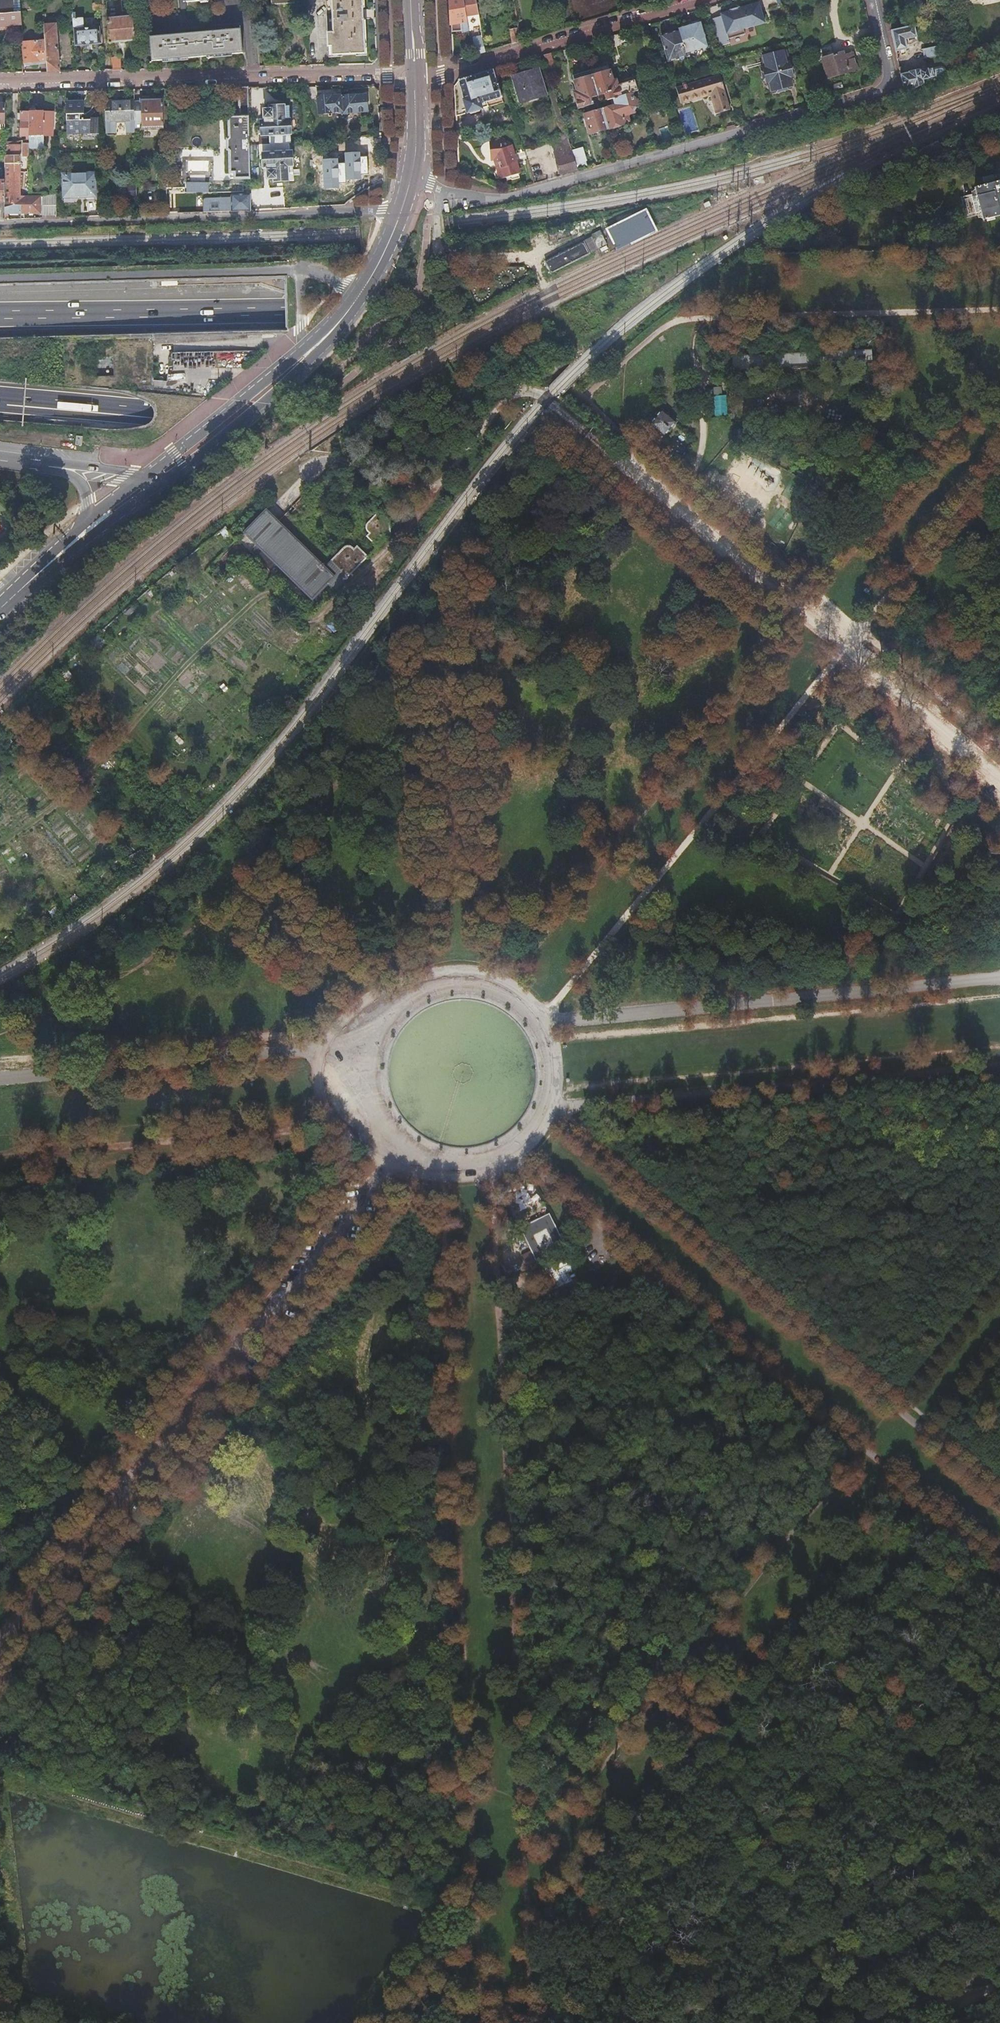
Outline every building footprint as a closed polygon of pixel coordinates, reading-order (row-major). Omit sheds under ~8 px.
[(0,0),(0,26),(22,25),(20,0),(2,0),(0,0)] [(328,56),(365,54),(363,0),(326,0),(328,56)] [(451,32),(462,31),(461,22),(467,21),(466,16),(463,1),(459,1),(459,0),(450,0),(451,32)] [(459,1),(463,1),(466,16),(478,15),(476,2),(476,0),(459,0),(459,1)] [(910,10),(928,6),(927,0),(908,0),(910,10)] [(717,4),(709,7),(715,26),(723,24),(717,4)] [(107,18),(109,43),(135,41),(133,16),(107,18)] [(83,18),(73,19),(75,46),(101,44),(100,27),(84,28),(83,18)] [(679,31),(662,36),(669,61),(687,56),(686,53),(707,47),(700,23),(678,29),(679,31)] [(45,41),(46,62),(47,72),(50,72),(60,72),(56,24),(44,25),(45,41)] [(914,26),(903,28),(904,34),(916,32),(914,26)] [(513,44),(521,42),(518,28),(510,29),(513,44)] [(903,28),(891,30),(894,43),(896,51),(905,49),(908,49),(916,47),(918,42),(916,32),(904,34),(903,28)] [(170,36),(150,38),(152,61),(242,53),(241,30),(221,32),(221,29),(214,30),(214,33),(176,36),(176,33),(169,33),(170,36)] [(485,52),(482,38),(473,40),(476,55),(485,52)] [(33,62),(46,62),(45,41),(23,43),(25,63),(25,68),(33,67),(33,62)] [(941,52),(939,46),(923,49),(924,59),(936,56),(937,56),(938,55),(939,55),(940,54),(940,53),(941,53),(941,52)] [(767,68),(764,69),(767,82),(770,81),(772,90),(791,86),(789,76),(792,75),(786,51),(765,56),(767,68)] [(843,52),(822,58),(828,79),(857,70),(852,53),(844,56),(843,52)] [(551,53),(544,55),(548,71),(555,68),(551,53)] [(908,54),(908,55),(900,56),(902,69),(918,67),(917,54),(908,54)] [(110,58),(111,71),(120,71),(119,57),(110,58)] [(608,66),(591,71),(600,102),(632,93),(639,91),(637,83),(636,83),(635,80),(634,81),(632,78),(617,83),(616,81),(613,82),(608,66)] [(937,68),(939,76),(947,74),(948,74),(948,73),(949,72),(949,71),(949,70),(949,69),(948,68),(947,67),(946,67),(945,66),(944,66),(937,68)] [(510,76),(511,79),(520,76),(521,80),(532,76),(531,73),(540,70),(540,67),(510,76)] [(901,74),(905,95),(925,85),(924,80),(939,76),(937,68),(921,71),(921,70),(901,74)] [(493,70),(459,80),(468,113),(470,112),(473,114),(479,112),(480,109),(481,109),(480,104),(502,98),(498,84),(497,85),(493,70)] [(520,76),(511,79),(518,102),(528,99),(527,95),(536,93),(537,97),(547,94),(540,70),(531,73),(532,76),(521,80),(520,76)] [(575,92),(580,109),(600,102),(591,71),(573,76),(577,91),(575,92)] [(721,75),(694,82),(687,84),(684,85),(677,87),(681,102),(710,94),(716,115),(732,110),(721,75)] [(257,87),(249,88),(249,114),(258,114),(257,87)] [(249,88),(239,88),(239,117),(229,117),(230,139),(227,141),(228,150),(230,151),(231,173),(235,172),(235,179),(251,178),(250,153),(250,146),(250,140),(249,114),(249,88)] [(371,113),(370,91),(317,93),(317,114),(371,113)] [(528,99),(518,102),(518,105),(548,96),(547,94),(537,97),(536,93),(527,95),(528,99)] [(632,93),(600,102),(602,109),(608,129),(609,132),(617,130),(616,127),(626,123),(625,122),(629,121),(628,116),(629,114),(634,112),(637,107),(632,93)] [(84,100),(67,100),(68,134),(91,134),(91,120),(84,120),(84,100)] [(135,122),(135,130),(164,129),(163,121),(167,120),(167,107),(163,108),(163,100),(141,100),(141,103),(134,103),(135,122)] [(134,103),(134,101),(105,101),(105,123),(106,134),(116,133),(115,122),(126,122),(126,133),(135,133),(135,130),(135,122),(134,103)] [(275,144),(289,143),(291,143),(290,134),(292,134),(290,106),(270,107),(270,110),(264,111),(264,121),(261,122),(261,131),(258,131),(258,134),(262,134),(262,136),(269,135),(270,145),(275,144)] [(608,129),(602,109),(585,115),(591,134),(608,129)] [(678,121),(676,112),(672,113),(670,116),(671,122),(674,123),(678,121)] [(29,136),(29,113),(21,113),(20,115),(18,115),(18,120),(21,121),(21,137),(26,137),(29,136)] [(54,113),(29,113),(29,136),(29,140),(34,140),(34,148),(44,148),(43,136),(53,136),(54,113)] [(115,122),(116,133),(126,133),(126,122),(115,122)] [(568,137),(550,142),(560,174),(577,169),(568,137)] [(483,142),(489,159),(494,157),(497,162),(495,162),(500,179),(519,173),(510,143),(509,143),(505,144),(501,142),(500,138),(499,138),(483,142)] [(5,142),(5,156),(10,156),(10,152),(20,152),(20,146),(19,146),(19,142),(5,142)] [(290,153),(289,143),(275,144),(270,145),(260,145),(260,160),(263,160),(263,168),(267,168),(268,179),(274,179),(275,182),(294,180),(293,152),(290,153)] [(184,176),(210,172),(207,149),(181,153),(184,176)] [(583,151),(573,154),(576,163),(586,160),(583,151)] [(10,156),(5,156),(5,183),(5,202),(5,220),(9,219),(10,213),(24,213),(24,197),(20,197),(20,152),(10,152),(10,156)] [(95,174),(63,175),(64,198),(73,198),(73,210),(88,210),(88,198),(95,198),(95,174)] [(965,199),(969,214),(981,211),(983,220),(999,216),(999,185),(999,182),(996,182),(994,175),(983,178),(985,185),(975,188),(977,196),(965,199)] [(205,183),(190,183),(194,186),(194,193),(201,193),(201,186),(205,183)] [(123,201),(138,201),(137,185),(122,185),(123,201)] [(251,211),(251,194),(234,195),(232,197),(232,212),(251,211)] [(56,215),(56,195),(43,196),(44,215),(56,215)] [(40,198),(29,198),(24,197),(24,213),(40,213),(40,198)] [(232,197),(204,199),(204,213),(212,212),(212,207),(214,203),(218,203),(219,212),(232,212),(232,197)] [(609,228),(620,250),(660,230),(649,208),(609,228)] [(586,243),(547,261),(552,272),(591,253),(586,243)] [(664,410),(652,425),(665,436),(678,421),(664,410)] [(254,551),(307,611),(363,555),(349,542),(324,567),(269,508),(239,534),(212,559),(226,575),(254,551)] [(374,517),(364,537),(381,545),(390,524),(374,517)] [(535,1206),(541,1201),(530,1185),(519,1192),(535,1215),(539,1212),(535,1206)] [(547,1213),(517,1226),(529,1254),(534,1265),(564,1251),(547,1213)]
